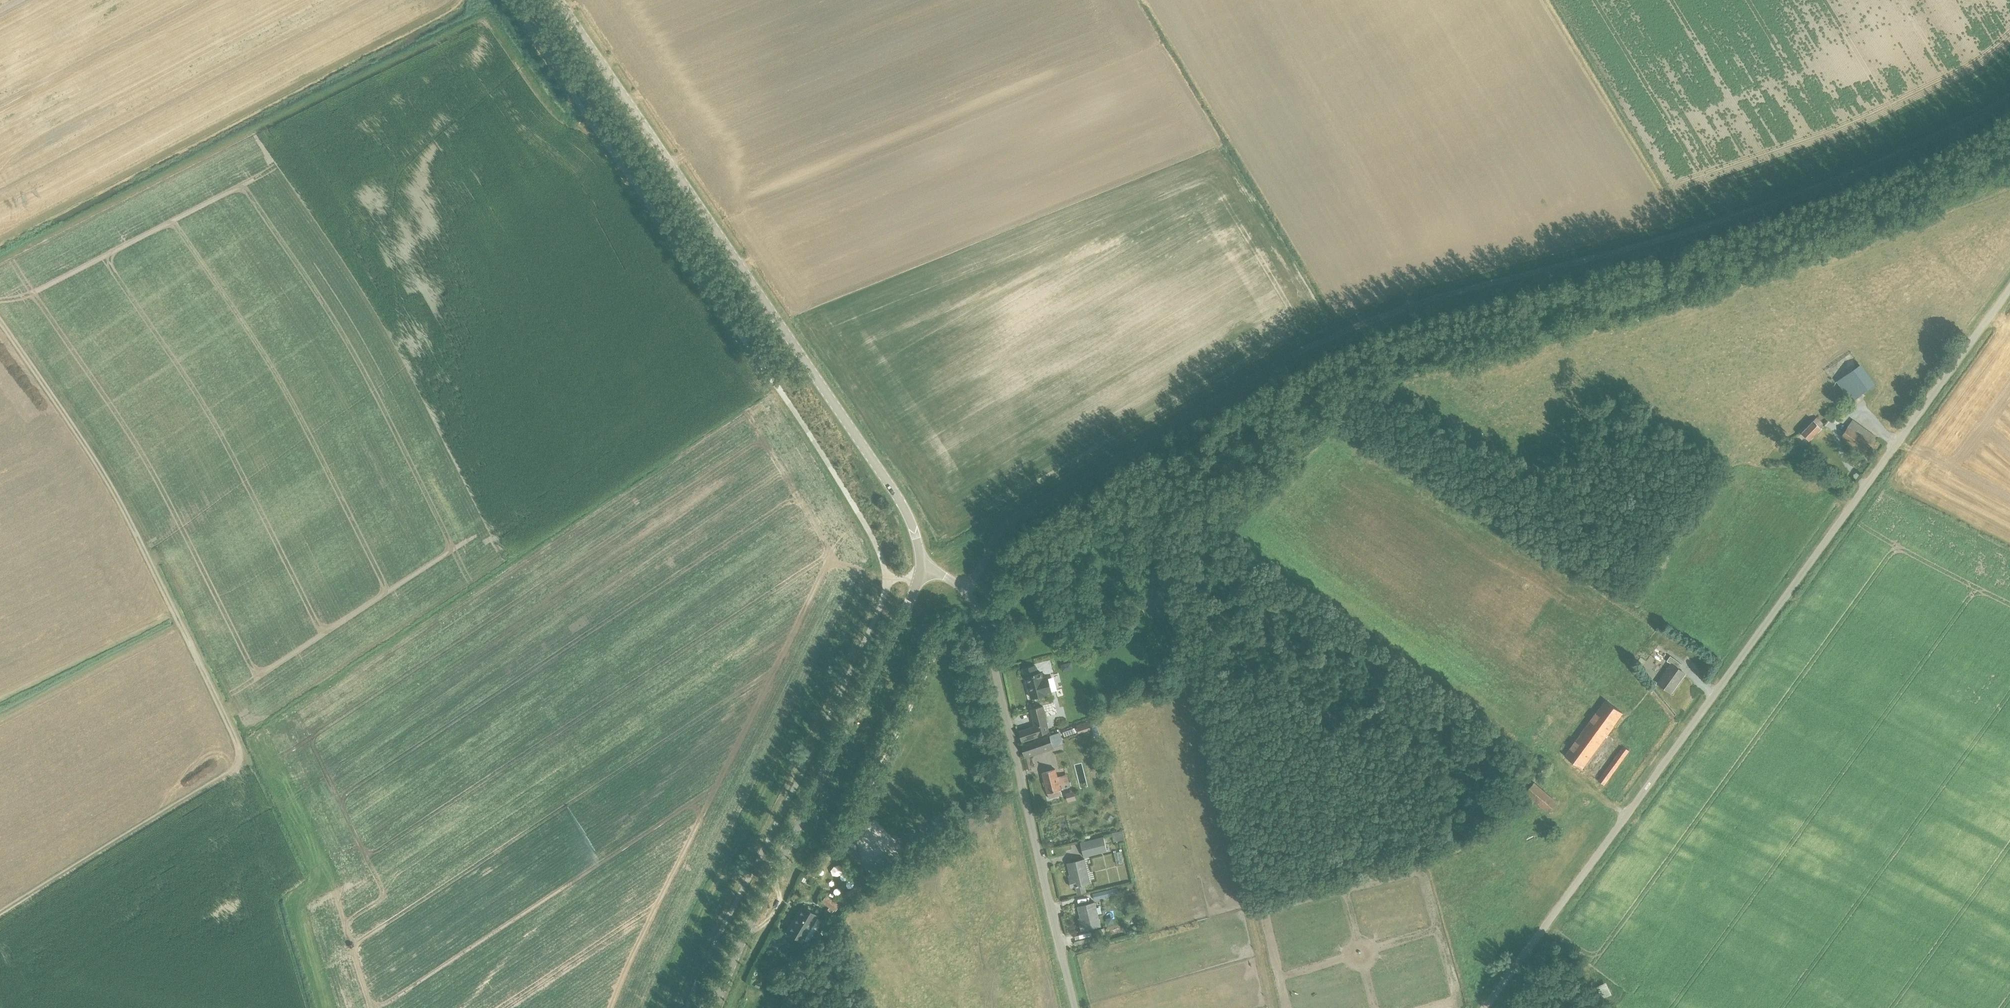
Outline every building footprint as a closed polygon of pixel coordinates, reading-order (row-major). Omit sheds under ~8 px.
[(1837,381),(1851,401),(1874,385),(1860,365),(1837,381)] [(1835,418),(1826,412),(1823,416),(1832,422),(1835,418)] [(1801,432),(1808,440),(1824,425),(1816,417),(1801,432)] [(1841,436),(1864,453),(1876,437),(1853,420),(1841,436)] [(1656,685),(1669,694),(1683,675),(1677,670),(1680,665),(1669,657),(1665,662),(1670,665),(1656,685)] [(1042,678),(1042,676),(1042,675),(1038,676),(1036,668),(1024,670),(1025,679),(1027,679),(1031,699),(1054,694),(1050,676),(1042,678)] [(1564,755),(1581,768),(1621,714),(1605,701),(1564,755)] [(1019,731),(1022,740),(1048,732),(1043,707),(1030,710),(1034,726),(1019,731)] [(1074,728),(1064,732),(1066,737),(1076,733),(1074,728)] [(1024,758),(1027,770),(1033,768),(1029,755),(1053,748),(1050,736),(1021,744),(1025,756),(1023,757),(1024,758)] [(1598,781),(1603,784),(1629,750),(1624,747),(1598,781)] [(1056,769),(1043,773),(1049,797),(1062,794),(1058,778),(1056,769)] [(1526,792),(1549,811),(1564,793),(1542,774),(1526,792)] [(1076,788),(1067,790),(1070,800),(1078,798),(1076,788)] [(1114,830),(1116,839),(1126,837),(1124,828),(1114,830)] [(1103,837),(1082,843),(1085,857),(1107,851),(1103,837)] [(807,877),(811,880),(825,860),(821,857),(807,877)] [(1071,888),(1076,887),(1078,894),(1086,892),(1084,885),(1091,884),(1085,860),(1068,864),(1071,879),(1069,880),(1071,888)] [(1118,888),(1094,894),(1095,900),(1119,894),(1118,888)] [(826,896),(822,902),(829,907),(828,910),(832,913),(834,911),(835,911),(839,906),(826,896)] [(1079,922),(1081,930),(1101,926),(1096,903),(1078,907),(1081,922),(1079,922)] [(797,915),(787,932),(802,942),(817,916),(805,908),(800,917),(797,915)] [(762,956),(760,960),(761,964),(765,966),(769,964),(771,961),(769,957),(766,955),(762,956)] [(1609,981),(1601,983),(1604,993),(1612,990),(1609,981)]
